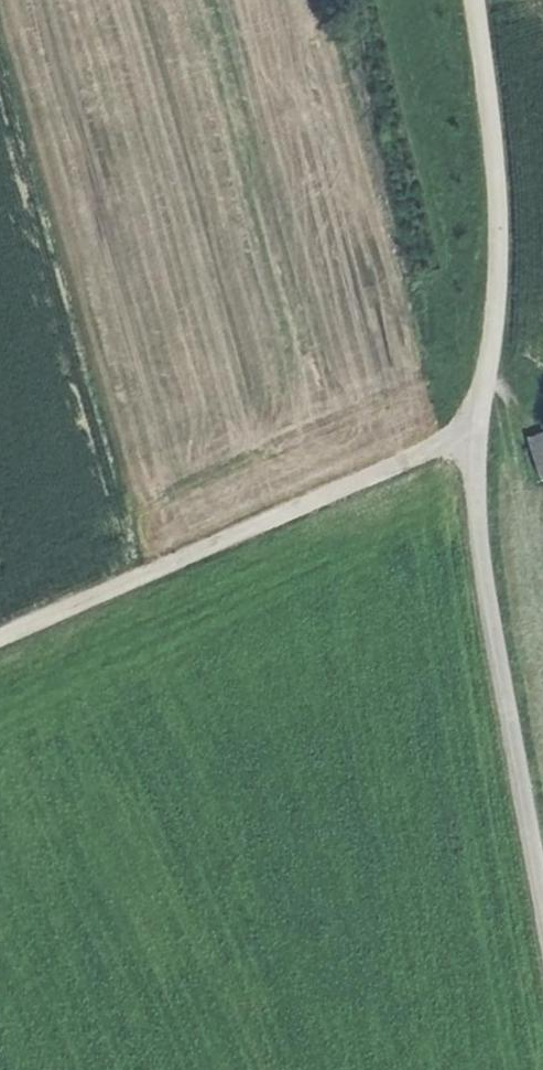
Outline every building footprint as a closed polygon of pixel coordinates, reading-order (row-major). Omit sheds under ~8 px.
[(531,433),(542,473),(542,430),(531,433)]
